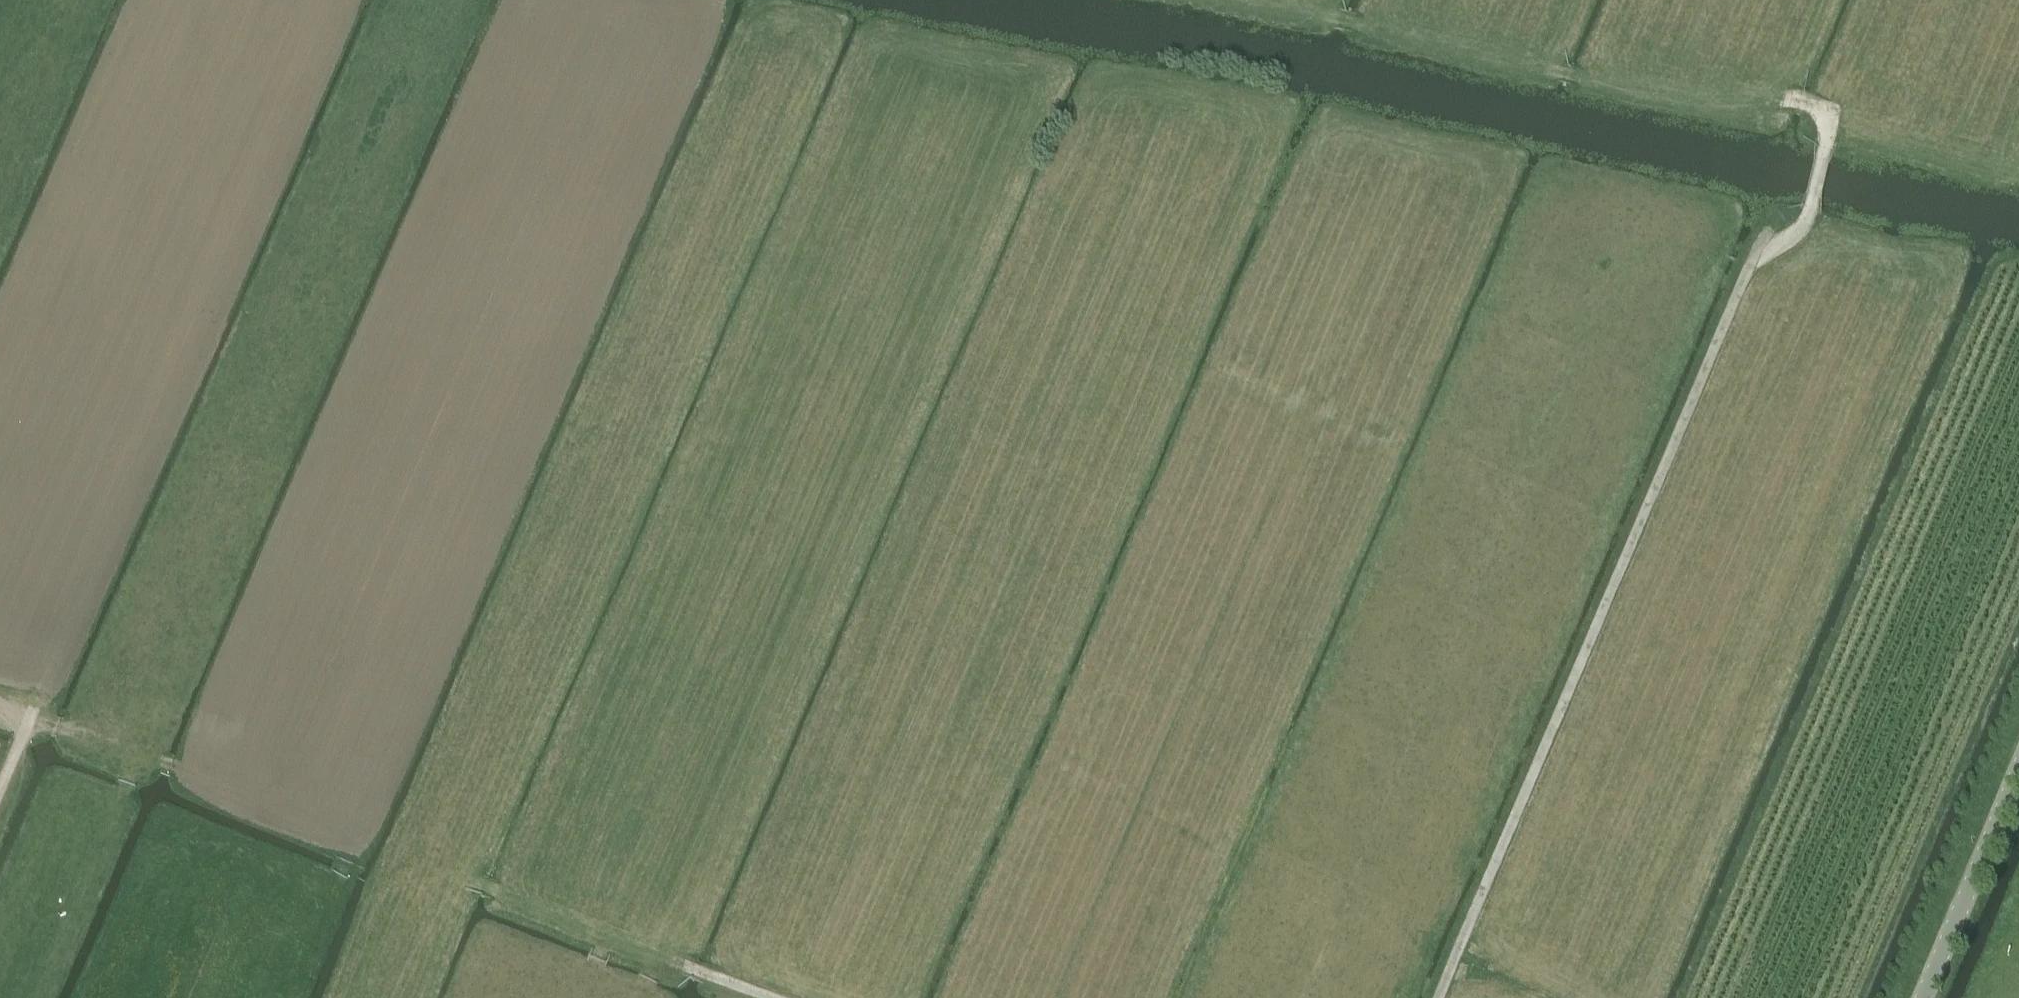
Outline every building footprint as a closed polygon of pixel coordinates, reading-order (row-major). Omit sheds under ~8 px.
[(452,647),(456,629),(447,627),(443,644),(452,647)]
